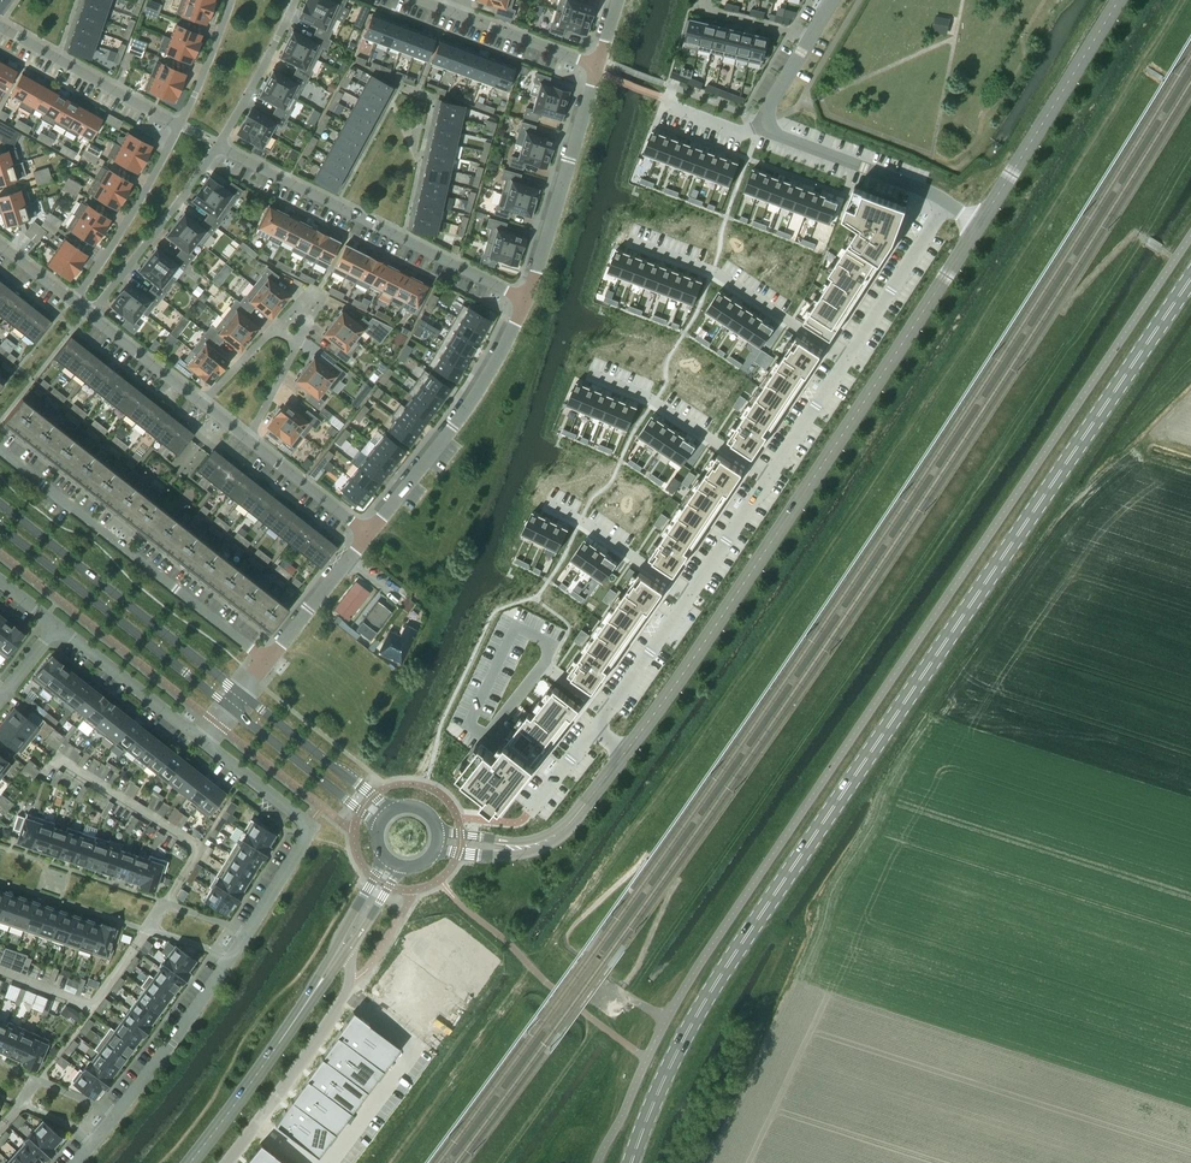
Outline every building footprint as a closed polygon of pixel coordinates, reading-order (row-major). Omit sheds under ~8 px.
[(107,8),(85,0),(80,12),(103,20),(107,8)] [(162,5),(149,0),(147,0),(145,6),(159,12),(162,5)] [(185,0),(181,0),(177,12),(208,23),(212,10),(185,0)] [(216,0),(185,0),(212,10),(216,0)] [(346,0),(307,0),(305,4),(336,18),(342,6),(343,7),(346,0)] [(513,0),(478,0),(497,6),(495,14),(512,19),(515,10),(510,9),(513,0)] [(593,6),(573,0),(559,0),(556,10),(589,20),(593,6)] [(137,15),(141,6),(136,4),(132,13),(137,15)] [(336,18),(305,4),(299,17),(318,26),(315,33),(331,41),(331,40),(328,39),(332,31),(331,30),(336,18)] [(156,19),(159,12),(145,6),(142,14),(156,19)] [(585,34),(589,20),(556,10),(552,23),(551,22),(549,31),(563,35),(565,28),(585,34)] [(99,32),(103,20),(80,12),(76,25),(99,32)] [(377,42),(385,19),(372,15),(364,37),(377,42)] [(936,17),(933,31),(945,33),(948,19),(936,17)] [(132,30),(135,21),(130,19),(127,28),(132,30)] [(389,46),(397,24),(385,19),(377,42),(389,46)] [(688,19),(683,33),(688,35),(685,46),(698,49),(705,23),(691,20),(688,19)] [(705,23),(698,49),(711,52),(717,26),(705,23)] [(401,51),(409,29),(397,24),(389,46),(401,51)] [(94,45),(99,32),(76,25),(72,37),(94,45)] [(197,49),(203,36),(176,25),(171,38),(164,35),(164,36),(197,49)] [(717,26),(711,52),(724,55),(730,29),(717,26)] [(128,40),(132,30),(127,28),(123,38),(128,40)] [(413,55),(421,33),(409,29),(401,51),(413,55)] [(730,29),(724,55),(736,58),(743,32),(730,29)] [(327,49),(331,41),(315,33),(311,40),(293,31),(286,44),(317,59),(323,47),(327,49)] [(743,32),(736,58),(749,61),(755,35),(743,32)] [(426,60),(434,38),(421,33),(413,55),(426,60)] [(755,35),(749,61),(762,64),(764,58),(768,59),(771,47),(767,46),(768,38),(755,35)] [(192,62),(197,49),(164,36),(159,49),(192,62)] [(90,57),(94,45),(72,37),(67,50),(90,57)] [(147,43),(133,38),(130,45),(144,50),(147,43)] [(444,67),(452,45),(440,40),(431,62),(444,67)] [(122,54),(126,45),(121,43),(117,52),(122,54)] [(317,59),(286,44),(280,56),(298,66),(295,73),(307,79),(312,71),(311,71),(317,59)] [(141,57),(144,50),(130,45),(127,52),(134,55),(141,57)] [(456,72),(464,49),(452,45),(444,67),(456,72)] [(468,76),(477,54),(464,49),(456,72),(468,76)] [(119,64),(122,54),(117,52),(114,62),(119,64)] [(129,69),(134,55),(127,52),(122,66),(129,69)] [(480,81),(489,59),(477,54),(468,76),(480,81)] [(364,65),(366,60),(357,56),(355,61),(364,65)] [(493,85),(501,63),(489,59),(480,81),(493,85)] [(187,75),(157,62),(151,75),(181,88),(187,75)] [(379,71),(381,65),(372,62),(370,67),(379,71)] [(505,90),(514,68),(501,63),(493,85),(505,90)] [(17,71),(5,64),(0,72),(0,96),(2,97),(17,71)] [(389,74),(391,69),(381,65),(379,71),(389,74)] [(350,80),(355,71),(350,68),(345,77),(350,80)] [(303,87),(307,79),(295,73),(291,80),(273,70),(266,82),(264,81),(263,81),(296,99),(302,87),(303,87)] [(404,80),(406,75),(396,71),(394,76),(404,80)] [(19,107),(34,80),(22,73),(10,94),(22,100),(18,106),(19,107)] [(563,105),(568,91),(548,85),(550,77),(536,73),(534,82),(540,84),(536,97),(563,105)] [(181,88),(151,75),(145,88),(175,101),(181,88)] [(391,87),(371,75),(364,87),(385,99),(391,87)] [(413,83),(415,78),(406,75),(404,80),(413,83)] [(683,75),(681,81),(688,83),(690,78),(683,75)] [(345,88),(350,80),(345,77),(341,86),(345,88)] [(688,83),(694,86),(696,80),(690,78),(688,83)] [(30,113),(45,86),(34,80),(19,107),(30,113)] [(296,99),(263,81),(260,88),(262,89),(259,95),(277,105),(274,112),(286,119),(291,111),(290,110),(296,99)] [(435,92),(437,86),(427,83),(425,88),(435,92)] [(707,84),(705,90),(706,90),(712,92),(714,87),(707,84)] [(42,120),(57,93),(45,86),(30,113),(34,107),(44,113),(41,119),(42,120)] [(444,95),(446,90),(437,86),(435,92),(444,95)] [(385,99),(364,87),(358,99),(379,110),(385,99)] [(714,87),(712,92),(719,95),(721,89),(714,87)] [(338,103),(342,94),(338,91),(333,100),(338,103)] [(459,101),(461,95),(452,92),(450,97),(459,101)] [(53,126),(68,99),(57,93),(42,120),(53,126)] [(732,93),(730,99),(737,101),(739,96),(732,93)] [(469,104),(470,99),(461,95),(459,101),(469,104)] [(739,96),(737,101),(743,104),(745,98),(739,96)] [(559,119),(563,105),(536,97),(532,110),(526,108),(523,116),(537,121),(539,113),(559,119)] [(66,130),(79,106),(68,99),(53,126),(55,124),(66,130)] [(379,110),(358,99),(352,110),(372,122),(379,110)] [(333,111),(338,103),(333,100),(328,109),(333,111)] [(461,120),(464,106),(440,101),(437,114),(461,120)] [(483,110),(485,105),(476,101),(474,106),(483,110)] [(493,113),(495,108),(485,105),(483,110),(493,113)] [(77,136),(90,112),(79,106),(66,130),(77,136)] [(282,127),(286,119),(274,112),(270,119),(252,108),(245,121),(269,135),(276,124),(282,127)] [(372,122),(352,110),(345,122),(366,133),(372,122)] [(91,139),(102,118),(90,112),(77,136),(79,133),(91,139)] [(122,121),(109,114),(105,121),(118,128),(122,121)] [(325,125),(330,116),(325,114),(320,123),(325,125)] [(458,132),(461,120),(437,114),(435,127),(458,132)] [(21,130),(24,123),(18,120),(14,126),(21,130)] [(269,135),(245,121),(237,133),(255,144),(251,151),(264,158),(268,150),(262,147),(269,135)] [(9,127),(0,122),(0,139),(2,140),(9,127)] [(366,133),(345,122),(339,133),(360,144),(366,133)] [(549,153),(553,140),(533,134),(535,126),(522,122),(519,131),(526,133),(522,145),(549,153)] [(27,133),(31,127),(24,123),(21,130),(27,133)] [(320,134),(325,125),(320,123),(316,131),(320,134)] [(455,145),(458,132),(435,127),(432,140),(455,145)] [(647,145),(644,153),(657,158),(665,136),(659,133),(658,132),(655,130),(653,131),(652,131),(649,139),(648,140),(646,143),(647,145)] [(44,142),(47,136),(40,132),(37,138),(44,142)] [(360,144),(339,133),(333,144),(354,156),(360,144)] [(153,147),(128,134),(121,146),(115,142),(114,143),(146,160),(153,147)] [(665,136),(657,158),(669,163),(677,140),(671,138),(670,136),(667,135),(665,136)] [(50,146),(53,140),(47,136),(44,142),(50,146)] [(313,148),(318,139),(313,137),(308,146),(313,148)] [(677,140),(669,163),(681,167),(689,145),(683,142),(683,141),(679,139),(678,140),(677,140)] [(452,158),(455,145),(432,140),(429,152),(452,158)] [(488,153),(491,143),(485,141),(482,151),(488,153)] [(102,150),(89,143),(85,150),(98,157),(102,150)] [(146,160),(114,143),(108,155),(139,172),(146,160)] [(354,156),(333,144),(327,156),(348,167),(354,156)] [(689,145),(681,167),(693,172),(701,149),(695,147),(695,145),(691,144),(690,145),(689,145)] [(66,155),(70,149),(63,145),(60,151),(66,155)] [(545,167),(549,153),(522,145),(518,158),(511,156),(509,165),(523,169),(525,161),(545,167)] [(308,157),(313,148),(308,146),(303,154),(308,157)] [(15,149),(0,154),(0,169),(20,163),(15,149)] [(73,159),(76,152),(70,149),(66,155),(73,159)] [(701,149),(693,172),(705,176),(714,154),(707,151),(707,150),(703,149),(702,149),(701,149)] [(98,157),(85,150),(81,156),(95,164),(98,157)] [(485,162),(488,153),(482,151),(480,161),(485,162)] [(449,170),(452,158),(429,152),(426,165),(449,170)] [(714,154),(705,176),(717,181),(726,158),(720,156),(719,155),(715,153),(714,154)] [(348,167),(327,156),(320,167),(341,179),(348,167)] [(302,169),(307,159),(302,157),(297,166),(302,169)] [(726,158),(717,181),(730,186),(739,163),(732,161),(731,159),(728,158),(726,159),(726,158)] [(13,165),(20,163),(0,169),(0,183),(17,178),(13,165)] [(446,183),(449,170),(426,165),(423,178),(446,183)] [(132,184),(102,166),(95,178),(125,196),(132,184)] [(480,178),(483,168),(478,166),(475,176),(480,178)] [(341,179),(320,167),(314,179),(335,190),(341,179)] [(50,175),(48,168),(33,172),(35,180),(50,175)] [(753,169),(744,191),(757,196),(765,173),(759,171),(758,169),(755,168),(753,169)] [(534,202),(538,188),(519,182),(521,175),(504,169),(501,178),(505,180),(502,192),(534,202)] [(765,173),(757,196),(769,201),(778,178),(771,176),(771,174),(767,173),(766,174),(765,173)] [(52,182),(50,175),(35,180),(38,186),(52,182)] [(477,187),(480,178),(475,176),(472,185),(477,187)] [(238,198),(243,191),(231,182),(226,189),(209,177),(201,189),(229,208),(237,197),(238,198)] [(778,178),(769,201),(781,205),(790,183),(783,180),(783,179),(779,177),(778,178)] [(82,186),(68,178),(65,184),(78,192),(82,186)] [(125,196),(95,178),(94,179),(97,180),(90,192),(118,209),(125,196)] [(444,196),(446,183),(423,178),(420,190),(444,196)] [(790,183),(781,205),(793,210),(802,187),(795,185),(795,183),(791,182),(790,183)] [(78,192),(65,184),(61,191),(74,198),(78,192)] [(802,187),(793,210),(806,214),(814,192),(808,189),(807,188),(804,186),(802,187)] [(833,275),(804,321),(831,338),(894,240),(904,213),(907,207),(854,187),(852,193),(843,217),(858,227),(829,273),(833,275)] [(26,189),(0,197),(0,207),(1,211),(25,204),(30,202),(26,189)] [(229,208),(201,189),(193,201),(210,213),(205,219),(216,228),(222,220),(221,219),(229,208)] [(441,208),(444,196),(420,190),(418,203),(441,208)] [(473,202),(476,193),(470,191),(468,201),(473,202)] [(814,192),(806,214),(818,219),(826,196),(820,194),(819,192),(816,191),(814,192)] [(530,216),(534,202),(502,192),(498,205),(497,205),(494,214),(508,218),(510,210),(530,216)] [(826,196),(818,219),(830,224),(839,201),(832,199),(831,197),(828,196),(826,196)] [(111,221),(81,201),(73,213),(103,233),(111,221)] [(470,212),(473,202),(468,201),(465,210),(470,212)] [(438,221),(441,208),(418,203),(415,216),(438,221)] [(29,218),(25,204),(1,212),(6,225),(29,218)] [(268,239),(281,212),(269,206),(256,233),(268,239)] [(211,235),(216,228),(205,219),(200,225),(184,212),(175,224),(202,245),(210,234),(211,235)] [(282,240),(293,218),(281,212),(268,239),(269,239),(271,234),(282,240)] [(62,221),(49,213),(45,219),(58,228),(62,221)] [(103,233),(73,213),(73,214),(75,215),(68,227),(95,245),(103,233)] [(435,234),(438,221),(415,216),(412,229),(435,234)] [(465,227),(468,218),(463,216),(460,226),(465,227)] [(294,245),(305,224),(293,218),(282,240),(294,245)] [(520,251),(524,237),(504,231),(506,223),(489,218),(486,227),(491,228),(487,241),(520,251)] [(58,228),(45,219),(41,225),(53,234),(58,228)] [(30,238),(40,227),(34,222),(24,234),(30,238)] [(202,245),(175,224),(166,235),(182,248),(178,254),(189,263),(194,256),(189,252),(197,241),(202,245)] [(303,256),(316,230),(305,224),(294,245),(291,251),(303,256)] [(463,237),(465,227),(460,226),(457,235),(463,237)] [(36,243),(46,231),(40,227),(30,238),(36,243)] [(315,262),(328,236),(316,230),(303,256),(315,262)] [(329,263),(340,242),(328,236),(315,262),(318,257),(329,263)] [(88,256),(64,240),(56,251),(80,268),(88,256)] [(516,265),(520,251),(487,241),(483,254),(482,253),(480,262),(493,266),(496,259),(516,265)] [(249,247),(243,242),(239,246),(245,251),(249,247)] [(344,277),(357,250),(345,244),(332,271),(344,277)] [(458,253),(460,246),(453,244),(451,251),(458,253)] [(183,270),(189,263),(178,254),(173,260),(156,247),(147,259),(174,280),(175,279),(170,276),(178,266),(183,270)] [(611,263),(608,272),(621,276),(629,254),(623,252),(622,250),(619,249),(617,250),(616,249),(613,258),(612,258),(610,262),(611,263)] [(356,283),(369,256),(357,250),(344,277),(356,283)] [(80,268),(56,251),(48,263),(71,279),(80,268)] [(266,261),(268,256),(261,252),(259,257),(266,261)] [(629,254),(621,276),(633,281),(641,259),(635,256),(635,255),(631,253),(630,254),(629,254)] [(367,289),(381,262),(369,256),(356,283),(367,289)] [(641,259),(633,281),(645,286),(653,263),(647,261),(647,259),(643,258),(642,259),(641,259)] [(174,280),(147,259),(138,270),(155,283),(150,289),(161,298),(167,291),(166,290),(174,280)] [(282,269),(285,264),(278,261),(276,265),(282,269)] [(379,294),(392,268),(381,262),(367,289),(368,289),(370,284),(381,289),(379,294)] [(653,263),(645,286),(657,290),(666,268),(659,265),(659,264),(655,262),(654,263),(653,263)] [(289,272),(291,267),(285,264),(282,269),(289,272)] [(290,295),(273,283),(278,276),(267,267),(261,274),(262,275),(254,286),(281,307),(290,295)] [(666,268),(657,290),(669,295),(678,272),(671,270),(671,268),(667,267),(666,268)] [(391,300),(404,274),(392,268),(379,294),(391,300)] [(305,280),(308,276),(301,272),(299,277),(305,280)] [(678,272),(669,295),(681,299),(690,277),(684,274),(683,273),(680,272),(678,272)] [(402,306),(416,279),(404,274),(391,300),(402,306)] [(312,284),(315,279),(308,276),(305,280),(312,284)] [(690,277),(681,299),(694,304),(703,282),(696,279),(695,277),(692,276),(690,277)] [(414,312),(428,285),(416,279),(402,306),(414,312)] [(11,289),(0,281),(0,302),(11,289)] [(156,305),(161,298),(150,289),(145,295),(129,282),(120,294),(147,315),(155,304),(156,305)] [(281,307),(254,286),(246,296),(245,295),(239,302),(236,299),(236,300),(250,312),(255,305),(272,318),(281,307)] [(335,295),(337,290),(331,287),(328,292),(335,295)] [(21,297),(11,289),(0,302),(0,315),(4,318),(21,297)] [(342,298),(344,294),(337,290),(335,295),(342,298)] [(719,291),(706,311),(717,318),(731,298),(725,295),(725,293),(722,291),(720,291),(719,291)] [(134,322),(142,312),(146,315),(147,315),(120,294),(111,305),(127,318),(122,324),(134,333),(139,326),(134,322)] [(435,305),(439,297),(433,294),(429,302),(435,305)] [(14,326),(31,305),(21,297),(4,318),(14,326)] [(731,298),(717,318),(728,325),(741,305),(736,302),(736,300),(732,298),(731,298)] [(358,307),(361,302),(354,299),(352,303),(358,307)] [(259,328),(242,315),(247,309),(250,312),(236,300),(230,307),(232,308),(223,318),(249,339),(259,328)] [(365,310),(367,305),(361,302),(358,307),(365,310)] [(431,312),(435,305),(429,302),(425,309),(431,312)] [(491,320),(487,318),(489,316),(483,312),(481,315),(463,304),(456,317),(484,333),(491,320)] [(24,334),(41,313),(31,305),(14,326),(24,334)] [(741,305),(728,325),(739,333),(752,313),(747,309),(746,307),(743,305),(742,306),(741,305)] [(382,318),(384,314),(377,310),(375,315),(382,318)] [(396,330),(380,322),(372,318),(368,322),(363,318),(358,324),(341,311),(332,323),(359,344),(359,343),(355,340),(363,329),(384,345),(396,330)] [(752,313),(739,333),(750,340),(763,320),(757,316),(757,314),(754,312),(752,313)] [(35,343),(51,323),(52,321),(41,313),(24,334),(35,343)] [(388,322),(391,317),(384,314),(382,318),(388,322)] [(484,333),(456,317),(449,328),(477,345),(484,333)] [(249,339),(223,318),(214,329),(211,326),(205,333),(219,344),(224,338),(241,351),(249,339)] [(423,329),(426,322),(420,319),(417,326),(423,329)] [(763,320),(750,340),(761,347),(774,327),(768,323),(768,322),(765,319),(763,320)] [(359,344),(332,323),(323,334),(340,347),(335,353),(346,362),(352,355),(351,354),(359,344)] [(419,337),(423,329),(417,326),(413,334),(419,337)] [(477,345),(449,328),(442,340),(470,356),(477,345)] [(228,360),(211,347),(216,342),(219,344),(205,333),(199,339),(200,340),(192,351),(218,372),(228,360)] [(64,366),(81,344),(71,336),(54,357),(64,366)] [(797,336),(728,439),(752,455),(753,455),(754,455),(821,354),(821,353),(821,352),(820,352),(797,336)] [(463,368),(470,356),(442,340),(435,352),(463,368)] [(75,374),(91,353),(81,344),(64,366),(75,374)] [(408,355),(412,348),(407,345),(402,352),(408,355)] [(720,349),(717,353),(723,357),(726,353),(720,349)] [(210,383),(218,372),(192,351),(184,361),(180,358),(174,365),(188,376),(193,370),(210,383)] [(403,362),(408,355),(402,352),(398,359),(403,362)] [(463,368),(435,352),(428,365),(456,381),(463,368)] [(16,358),(10,353),(6,357),(13,362),(16,358)] [(85,382),(102,361),(91,353),(75,374),(85,382)] [(330,370),(313,357),(304,369),(331,390),(339,379),(340,380),(346,373),(335,364),(330,370)] [(10,366),(3,361),(0,365),(7,370),(10,366)] [(95,390),(112,369),(102,361),(85,382),(95,390)] [(388,378),(393,370),(388,367),(383,374),(388,378)] [(105,398),(122,377),(112,369),(95,390),(105,398)] [(331,390),(304,369),(295,380),(312,393),(307,399),(318,408),(324,401),(318,397),(326,387),(331,390)] [(450,388),(424,369),(416,381),(442,400),(450,388)] [(383,385),(388,378),(383,374),(378,381),(383,385)] [(115,406),(132,385),(122,377),(105,398),(115,406)] [(46,389),(50,384),(43,379),(40,384),(46,389)] [(442,400),(416,381),(408,392),(434,411),(442,400)] [(571,396),(567,404),(580,409),(589,387),(583,385),(582,383),(579,381),(577,382),(576,382),(573,390),(571,391),(570,394),(571,396)] [(126,414),(142,393),(132,385),(115,406),(126,414)] [(589,387),(580,409),(592,414),(601,392),(595,390),(594,388),(591,386),(589,387)] [(40,397),(43,393),(37,387),(34,391),(40,397)] [(60,392),(54,387),(50,392),(57,397),(60,392)] [(378,398),(383,391),(378,387),(373,394),(378,398)] [(601,392),(592,414),(604,419),(613,397),(607,395),(606,393),(603,391),(601,392)] [(67,398),(60,392),(57,397),(63,402),(67,398)] [(434,411),(408,392),(407,392),(413,397),(406,407),(400,403),(426,422),(434,411)] [(136,422),(153,401),(142,393),(126,414),(136,422)] [(54,401),(47,395),(44,400),(50,405),(54,401)] [(613,397),(604,419),(616,424),(625,402),(619,400),(618,398),(615,396),(613,397)] [(20,400),(4,420),(271,630),(287,610),(20,400)] [(57,410),(60,406),(54,401),(50,405),(57,410)] [(146,430),(163,409),(153,401),(136,422),(146,430)] [(625,402),(616,424),(628,430),(637,407),(631,405),(630,403),(627,401),(625,402)] [(77,413),(81,408),(74,403),(70,408),(77,413)] [(426,422),(400,403),(392,414),(418,433),(426,422)] [(302,417),(286,404),(281,409),(279,408),(274,413),(303,436),(312,426),(315,429),(321,421),(307,410),(302,417)] [(364,415),(369,409),(364,405),(359,411),(364,415)] [(87,414),(81,408),(77,413),(84,418),(87,414)] [(156,438),(173,417),(163,409),(146,430),(156,438)] [(74,417),(67,411),(64,416),(71,421),(74,417)] [(359,422),(364,415),(359,411),(353,418),(359,422)] [(303,436),(274,413),(274,414),(276,416),(268,427),(284,439),(279,446),(290,455),(296,447),(295,447),(303,436)] [(418,433),(392,414),(391,415),(397,419),(389,430),(409,445),(418,433)] [(652,416),(639,435),(650,443),(663,423),(658,419),(658,418),(654,416),(653,416),(652,416)] [(81,422),(74,417),(71,421),(77,426),(81,422)] [(161,453),(183,425),(173,417),(156,438),(162,443),(157,450),(161,453)] [(101,424),(94,419),(91,424),(97,429),(101,424)] [(663,423),(650,443),(661,450),(674,430),(669,427),(668,425),(665,423),(664,423),(663,423)] [(104,434),(108,430),(101,424),(97,429),(104,434)] [(177,455),(193,435),(194,433),(183,425),(161,453),(165,457),(171,450),(177,455)] [(94,433),(88,428),(85,432),(91,437),(94,433)] [(345,439),(350,433),(345,429),(340,435),(345,439)] [(674,430),(661,450),(672,458),(685,438),(679,434),(679,432),(676,430),(674,431),(674,430)] [(98,442),(101,438),(94,433),(91,437),(98,442)] [(121,441),(115,435),(111,440),(118,445),(121,441)] [(340,446),(345,439),(340,435),(335,442),(340,446)] [(405,451),(385,435),(376,446),(396,462),(405,451)] [(685,438),(672,458),(683,465),(696,445),(690,441),(690,439),(687,437),(685,438)] [(124,450),(128,446),(121,441),(118,445),(124,450)] [(115,449),(108,444),(105,448),(112,453),(115,449)] [(396,462),(376,446),(368,457),(387,473),(396,462)] [(118,458),(122,454),(115,449),(112,453),(118,458)] [(202,486),(224,457),(213,449),(197,470),(203,475),(198,482),(202,486)] [(328,461),(333,454),(328,450),(323,457),(328,461)] [(138,461),(142,457),(135,452),(132,456),(138,461)] [(718,454),(650,557),(673,573),(674,573),(675,573),(743,472),(743,471),(742,470),(718,454)] [(218,487),(235,465),(224,457),(202,486),(206,489),(211,482),(218,487)] [(323,467),(328,461),(323,457),(318,463),(323,467)] [(387,473),(368,457),(359,468),(379,483),(387,473)] [(631,459),(628,463),(634,467),(637,463),(631,459)] [(135,465),(129,460),(126,464),(132,469),(135,465)] [(228,495),(245,473),(235,465),(218,487),(228,495)] [(379,483),(359,468),(351,479),(370,494),(379,483)] [(238,503),(255,481),(245,473),(228,495),(238,503)] [(658,477),(656,481),(661,485),(664,481),(658,477)] [(370,494),(351,479),(342,490),(345,492),(342,497),(351,503),(352,502),(357,505),(359,503),(362,505),(370,494)] [(248,511),(265,489),(255,481),(238,503),(248,511)] [(259,519),(275,497),(265,489),(248,511),(259,519)] [(269,527),(286,506),(275,497),(259,519),(269,527)] [(206,514),(210,510),(203,505),(199,509),(206,514)] [(279,535),(296,514),(286,506),(269,527),(279,535)] [(526,525),(522,533),(534,539),(545,518),(539,515),(538,513),(535,511),(533,512),(529,520),(527,520),(525,524),(526,525)] [(200,522),(203,518),(197,513),(193,517),(200,522)] [(289,543),(306,522),(296,514),(279,535),(289,543)] [(224,521),(217,516),(213,520),(220,526),(224,521)] [(545,518),(534,539),(546,545),(556,523),(550,521),(550,519),(547,517),(545,518)] [(230,526),(224,521),(220,526),(227,531),(230,526)] [(299,551),(316,530),(306,522),(289,543),(299,551)] [(556,523),(546,545),(558,551),(569,530),(562,526),(562,525),(558,523),(557,524),(556,523)] [(217,529),(211,524),(207,528),(214,533),(217,529)] [(224,535),(217,529),(214,533),(220,539),(224,535)] [(310,559),(326,538),(316,530),(299,551),(310,559)] [(244,537),(237,532),(234,536),(240,542),(244,537)] [(251,542),(244,537),(240,542),(247,547),(251,542)] [(320,568),(337,546),(326,538),(310,559),(320,568)] [(585,539),(571,559),(582,567),(596,547),(590,543),(590,541),(587,539),(586,540),(585,539)] [(237,545),(231,540),(228,544),(234,550),(237,545)] [(244,551),(237,545),(234,550),(241,555),(244,551)] [(596,547),(582,567),(593,574),(607,555),(601,551),(601,549),(598,547),(596,547)] [(264,553),(258,548),(254,553),(261,558),(264,553)] [(267,563),(271,559),(264,553),(261,558),(267,563)] [(607,555),(593,574),(604,582),(618,562),(612,558),(612,556),(608,554),(607,555)] [(258,562),(251,556),(248,560),(255,566),(258,562)] [(265,567),(258,562),(255,566),(261,571),(265,567)] [(285,569),(278,564),(275,569),(281,574),(285,569)] [(288,579),(291,575),(285,569),(281,574),(288,579)] [(278,578),(272,572),(268,577),(275,582),(278,578)] [(640,572),(569,673),(592,690),(593,690),(594,690),(594,689),(664,590),(664,589),(663,588),(640,572)] [(298,587),(302,583),(295,577),(291,582),(298,587)] [(285,583),(278,578),(275,582),(282,587),(285,583)] [(563,582),(560,586),(566,590),(568,586),(563,582)] [(614,584),(610,589),(615,593),(619,588),(614,584)] [(295,591),(288,586),(285,590),(292,595),(295,591)] [(610,589),(607,594),(612,597),(615,593),(610,589)] [(363,601),(349,590),(334,609),(348,620),(363,601)] [(573,590),(571,594),(576,598),(579,594),(573,590)] [(579,594),(576,598),(582,602),(585,598),(579,594)] [(607,594),(603,599),(608,603),(612,597),(607,594)] [(390,613),(377,602),(362,621),(364,622),(359,628),(370,636),(375,631),(376,631),(390,613)] [(13,626),(3,618),(0,621),(0,642),(13,626)] [(401,663),(417,630),(405,625),(400,636),(389,630),(378,653),(401,663)] [(24,634),(13,626),(0,642),(0,654),(5,658),(24,634)] [(42,688),(61,663),(50,655),(31,679),(42,688)] [(53,696),(71,671),(61,663),(42,688),(53,696)] [(66,700),(82,680),(71,671),(53,696),(56,692),(66,700)] [(76,708),(92,688),(82,680),(66,700),(76,708)] [(474,753),(458,773),(486,795),(482,800),(494,809),(498,804),(501,807),(581,707),(555,687),(533,715),(529,712),(496,755),(482,743),(474,753)] [(83,720),(102,696),(92,688),(76,708),(85,715),(83,719),(83,720)] [(32,700),(26,696),(23,699),(29,704),(32,700)] [(93,728),(112,704),(102,696),(83,720),(93,728)] [(38,705),(32,700),(29,704),(35,708),(38,705)] [(104,736),(122,712),(112,704),(93,728),(104,736)] [(39,728),(13,708),(4,720),(29,740),(39,728)] [(53,716),(47,712),(44,715),(50,720),(53,716)] [(114,744),(133,720),(122,712),(104,736),(107,732),(116,739),(113,743),(114,744)] [(55,725),(58,721),(53,716),(50,720),(55,725)] [(4,720),(0,725),(0,736),(20,751),(29,740),(4,720)] [(124,752),(143,728),(133,720),(114,744),(124,752)] [(72,733),(77,727),(73,724),(68,730),(72,733)] [(56,749),(65,737),(53,728),(44,740),(56,749)] [(137,756),(153,736),(143,728),(124,752),(127,748),(137,756)] [(68,739),(72,733),(68,730),(64,736),(68,739)] [(147,764),(163,744),(153,736),(137,756),(147,764)] [(158,772),(173,752),(163,744),(147,764),(158,772)] [(168,780),(184,760),(173,752),(158,772),(168,780)] [(0,756),(0,775),(1,776),(10,764),(0,756)] [(41,768),(29,759),(25,765),(36,774),(41,768)] [(178,788),(194,768),(184,760),(168,780),(178,788)] [(111,769),(113,765),(107,761),(105,765),(111,769)] [(36,774),(25,765),(20,771),(32,780),(36,774)] [(188,796),(204,776),(194,768),(178,788),(188,796)] [(58,779),(63,772),(58,769),(54,776),(58,779)] [(54,786),(58,779),(54,776),(49,783),(54,786)] [(195,808),(214,784),(204,776),(188,796),(198,804),(195,808)] [(206,816),(225,792),(214,784),(195,808),(206,816)] [(84,795),(88,788),(83,785),(79,792),(84,795)] [(155,797),(158,793),(151,789),(149,793),(155,797)] [(79,802),(84,795),(79,792),(75,799),(79,802)] [(1,794),(0,796),(0,802),(9,809),(14,803),(1,794)] [(109,810),(113,803),(109,800),(104,808),(109,810)] [(0,802),(0,812),(5,815),(9,809),(0,802)] [(104,817),(109,810),(104,808),(100,815),(104,817)] [(229,815),(230,813),(225,810),(221,817),(226,820),(229,815)] [(30,848),(40,818),(26,813),(17,841),(30,846),(30,848)] [(235,817),(230,813),(229,815),(226,820),(231,823),(235,817)] [(134,826),(138,819),(134,816),(129,823),(134,826)] [(44,852),(54,823),(40,818),(30,848),(37,850),(38,848),(44,850),(44,852)] [(277,835),(250,819),(243,831),(269,847),(277,835)] [(219,831),(223,824),(218,821),(214,828),(219,831)] [(58,857),(68,827),(67,827),(66,831),(53,827),(55,823),(54,823),(44,852),(51,855),(52,853),(58,855),(57,857),(58,857)] [(129,833),(134,826),(129,823),(125,830),(129,833)] [(71,862),(82,832),(68,827),(58,857),(65,859),(65,858),(71,860),(71,861),(71,862)] [(215,837),(219,831),(214,828),(210,834),(215,837)] [(269,847),(243,831),(236,842),(262,858),(269,847)] [(85,866),(95,837),(82,832),(71,862),(78,864),(79,862),(85,864),(85,866)] [(159,842),(163,835),(159,832),(155,839),(159,842)] [(99,871),(109,840),(109,839),(107,845),(94,841),(96,837),(95,837),(85,866),(92,869),(93,867),(99,869),(98,871),(99,871)] [(155,849),(159,842),(155,839),(150,846),(155,849)] [(112,876),(121,850),(123,844),(109,840),(99,871),(106,873),(106,872),(112,874),(112,875),(112,876)] [(262,858),(236,842),(229,853),(255,869),(261,858),(262,859),(262,858)] [(208,855),(212,848),(207,845),(203,852),(208,855)] [(126,880),(135,854),(121,850),(112,876),(119,878),(120,876),(126,878),(126,880)] [(204,861),(208,855),(203,852),(199,858),(204,861)] [(255,869),(229,853),(222,864),(248,880),(255,869)] [(140,885),(150,855),(149,855),(148,859),(135,854),(126,880),(133,883),(134,881),(140,883),(139,885),(140,885)] [(154,890),(160,871),(164,872),(168,861),(150,855),(140,885),(154,890)] [(248,880),(222,864),(215,875),(242,891),(243,890),(242,890),(248,880)] [(195,877),(199,870),(194,867),(190,874),(195,877)] [(191,883),(195,877),(190,874),(186,880),(191,883)] [(242,891),(215,875),(209,886),(235,902),(242,891)] [(235,902),(209,886),(208,887),(211,888),(204,899),(228,914),(235,902)] [(19,896),(18,897),(12,895),(13,894),(6,891),(0,908),(0,922),(9,926),(19,896)] [(23,930),(33,900),(32,900),(32,902),(26,900),(26,898),(19,896),(9,926),(23,930)] [(37,935),(47,905),(46,905),(45,907),(39,905),(40,903),(33,900),(23,930),(37,935)] [(50,939),(60,910),(59,911),(53,909),(54,907),(47,905),(37,935),(50,939)] [(64,944),(74,914),(73,914),(73,916),(67,914),(67,912),(60,910),(50,939),(64,944)] [(78,949),(88,919),(87,919),(87,921),(80,919),(81,917),(74,914),(64,944),(78,949)] [(91,953),(101,924),(101,923),(100,925),(94,923),(95,921),(88,919),(78,949),(91,953)] [(109,947),(115,928),(101,924),(91,953),(109,960),(113,949),(109,947)] [(480,944),(459,928),(426,971),(447,988),(480,944)] [(146,953),(152,944),(146,940),(140,949),(146,953)] [(197,961),(174,945),(174,946),(169,942),(161,952),(166,956),(189,972),(197,961)] [(135,965),(140,959),(135,956),(131,962),(135,965)] [(189,972),(166,956),(159,966),(181,983),(189,972)] [(131,971),(135,965),(131,962),(126,968),(131,971)] [(181,983),(159,966),(158,967),(159,968),(153,977),(149,974),(148,975),(173,993),(180,983),(180,984),(181,983)] [(173,993),(148,975),(141,985),(165,1003),(173,993)] [(120,986),(125,980),(120,977),(115,983),(120,986)] [(116,992),(120,986),(115,983),(111,989),(116,992)] [(165,1003),(141,985),(140,986),(144,989),(137,998),(157,1014),(165,1003)] [(105,1007),(109,1001),(104,998),(100,1004),(105,1007)] [(157,1014),(137,998),(129,1009),(150,1025),(155,1018),(155,1017),(157,1014)] [(100,1013),(105,1007),(100,1004),(95,1010),(100,1013)] [(150,1025),(129,1009),(121,1019),(142,1035),(150,1025)] [(353,1011),(337,1035),(384,1071),(401,1048),(353,1011)] [(89,1028),(94,1022),(89,1019),(84,1025),(89,1028)] [(142,1035),(121,1019),(114,1029),(110,1027),(134,1045),(137,1042),(142,1035)] [(9,1022),(8,1021),(6,1025),(0,1022),(0,1041),(9,1022)] [(22,1028),(9,1022),(0,1041),(0,1052),(3,1053),(3,1052),(9,1054),(9,1056),(22,1028)] [(84,1034),(89,1028),(84,1025),(80,1031),(84,1034)] [(134,1045),(110,1027),(102,1038),(126,1056),(134,1045)] [(22,1062),(35,1033),(22,1028),(9,1056),(16,1059),(17,1058),(22,1060),(22,1062)] [(36,1068),(49,1039),(35,1033),(22,1062),(36,1068)] [(337,1035),(322,1057),(368,1092),(384,1071),(337,1035)] [(126,1056),(102,1038),(94,1048),(118,1066),(126,1056)] [(73,1049),(78,1043),(73,1039),(69,1045),(73,1049)] [(68,1055),(73,1049),(69,1045),(64,1051),(68,1055)] [(118,1066),(94,1048),(93,1049),(97,1052),(91,1060),(90,1060),(89,1060),(111,1077),(112,1076),(111,1076),(118,1066)] [(60,1065),(65,1059),(60,1055),(56,1061),(60,1065)] [(322,1057),(306,1079),(307,1079),(351,1113),(368,1092),(322,1057)] [(111,1077),(89,1060),(82,1070),(79,1068),(79,1069),(104,1087),(111,1077)] [(104,1087),(79,1069),(70,1080),(95,1099),(104,1087)] [(307,1079),(292,1101),(335,1134),(351,1113),(307,1079)] [(291,1100),(275,1124),(318,1157),(335,1134),(292,1101),(291,1100)] [(18,1127),(25,1119),(19,1114),(12,1122),(18,1127)] [(63,1139),(42,1120),(33,1130),(53,1149),(63,1139)] [(5,1140),(10,1134),(5,1130),(0,1136),(5,1140)] [(53,1149),(33,1130),(24,1140),(45,1159),(53,1149)] [(24,1140),(23,1140),(24,1141),(16,1150),(30,1162),(39,1162),(43,1159),(44,1159),(45,1159),(24,1140)] [(244,1162),(286,1162),(274,1153),(260,1143),(244,1162)] [(16,1150),(8,1160),(11,1162),(30,1162),(16,1150)]
